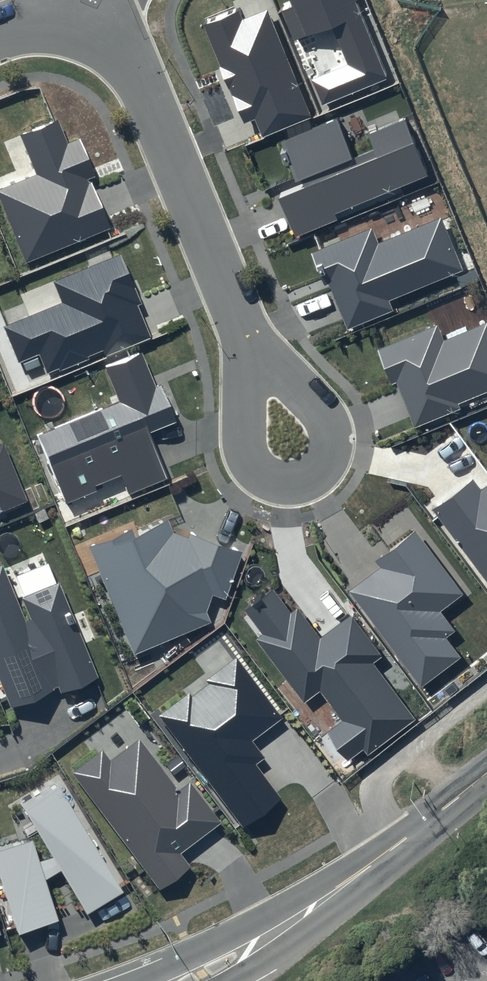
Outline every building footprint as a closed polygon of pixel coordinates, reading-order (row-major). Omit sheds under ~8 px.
[(358,0),(289,0),(292,7),(283,11),(295,40),(332,24),(349,65),(312,81),(323,105),(391,77),(358,0)] [(239,8),(202,23),(243,123),(255,118),(261,132),(309,112),(267,11),(244,20),(239,8)] [(19,135),(36,174),(0,189),(0,198),(28,263),(111,228),(90,178),(95,175),(80,138),(69,142),(59,118),(19,135)] [(405,120),(369,135),(375,150),(353,159),(336,119),(282,142),(300,186),(278,196),(295,238),(337,220),(335,214),(428,175),(405,120)] [(440,217),(378,243),(372,228),(315,252),(348,330),(393,310),(389,301),(462,270),(440,217)] [(63,303),(5,327),(19,362),(39,353),(48,373),(103,350),(105,356),(150,337),(137,305),(141,303),(120,254),(54,282),(63,303)] [(378,351),(392,385),(395,383),(414,428),(460,409),(458,404),(486,392),(486,323),(444,341),(438,326),(378,351)] [(120,403),(39,436),(67,504),(99,491),(97,486),(121,476),(129,495),(168,479),(148,432),(175,422),(160,387),(155,389),(140,352),(105,367),(120,403)] [(27,501),(3,443),(0,445),(0,513),(27,501)] [(433,510),(486,583),(486,486),(481,490),(472,480),(433,510)] [(131,529),(89,546),(134,655),(212,623),(207,612),(212,595),(224,600),(242,553),(189,534),(188,537),(174,534),(167,521),(134,536),(131,529)] [(416,531),(375,561),(380,568),(350,591),(423,687),(461,658),(446,639),(455,632),(440,612),(464,595),(416,531)] [(0,566),(0,678),(12,707),(58,688),(61,695),(101,678),(61,581),(23,597),(32,620),(26,623),(2,565),(0,566)] [(273,590),(244,610),(263,635),(256,640),(304,703),(320,691),(343,720),(326,732),(347,761),(363,750),(367,755),(415,720),(373,664),(382,658),(350,616),(320,639),(298,609),(291,614),(273,590)] [(159,716),(243,827),(281,798),(256,765),(265,758),(253,742),(284,719),(237,657),(206,680),(209,684),(192,697),(189,693),(159,716)] [(103,750),(72,773),(161,890),(192,867),(181,853),(221,823),(190,783),(178,793),(138,740),(111,761),(103,750)] [(40,861),(33,839),(0,850),(0,880),(18,935),(60,920),(47,880),(62,871),(88,915),(124,892),(57,784),(22,804),(53,858),(40,861)]
